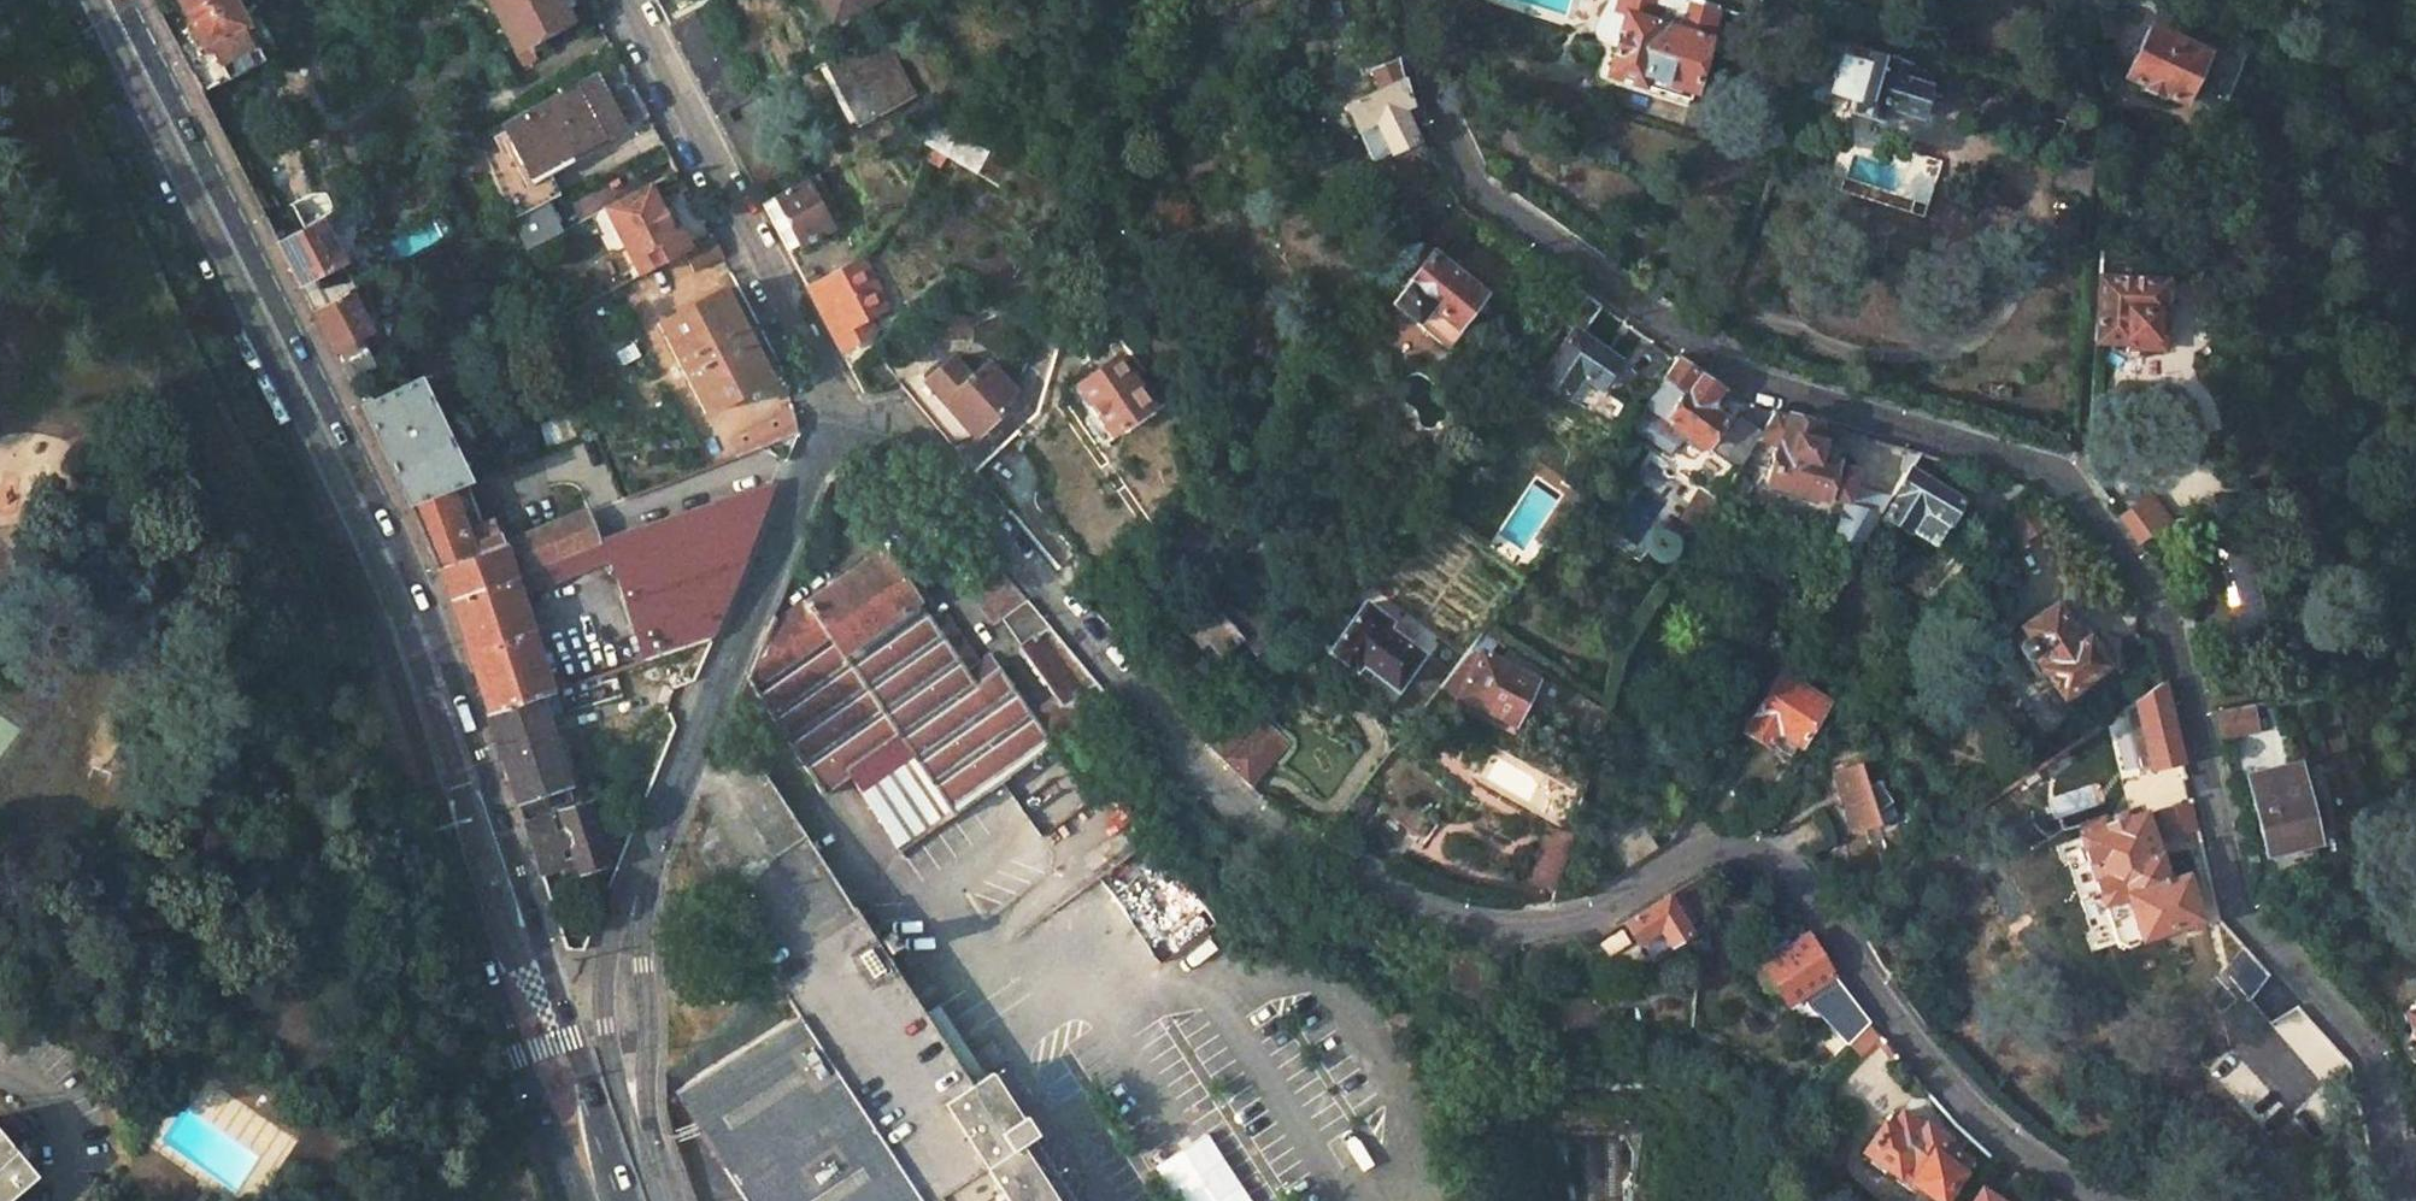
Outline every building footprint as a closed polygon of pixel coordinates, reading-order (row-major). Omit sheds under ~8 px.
[(202,50),(208,47),(225,81),(261,62),(230,0),(178,0),(202,50)] [(508,49),(564,20),(554,0),(483,0),(508,49)] [(1611,17),(1623,22),(1604,80),(1639,90),(1642,82),(1688,96),(1715,10),(1684,0),(1617,0),(1611,17)] [(2101,38),(2115,37),(2113,0),(2098,0),(2101,38)] [(721,24),(710,3),(689,13),(700,35),(721,24)] [(728,90),(700,35),(689,13),(668,24),(708,100),(728,90)] [(2206,53),(2154,27),(2127,78),(2179,105),(2206,53)] [(880,34),(827,62),(859,124),(913,95),(880,34)] [(1825,108),(1828,99),(1842,51),(1821,45),(1799,100),(1825,108)] [(1896,66),(1842,51),(1828,99),(1853,106),(1849,117),(1879,125),(1883,113),(1921,124),(1930,91),(1892,80),(1896,66)] [(1377,86),(1344,102),(1357,131),(1362,129),(1375,157),(1416,136),(1412,125),(1418,122),(1404,90),(1400,57),(1370,72),(1377,86)] [(507,219),(542,202),(551,198),(538,171),(648,112),(622,62),(473,140),(507,219)] [(1933,77),(1896,66),(1892,80),(1930,91),(1933,77)] [(1035,83),(1005,76),(1003,90),(978,88),(938,112),(993,143),(1035,83)] [(906,131),(1072,225),(1086,177),(1068,168),(1061,189),(930,116),(906,131)] [(2091,202),(2096,124),(2062,120),(2051,192),(2091,202)] [(808,182),(763,206),(805,287),(833,271),(815,236),(832,226),(808,182)] [(600,207),(633,274),(677,251),(643,185),(600,207)] [(555,232),(542,202),(507,219),(520,250),(555,232)] [(1436,253),(1469,213),(1456,205),(1425,239),(1422,242),(1432,250),(1436,253)] [(275,243),(307,305),(334,290),(325,271),(341,263),(318,220),(275,243)] [(722,253),(715,238),(679,257),(687,271),(722,253)] [(1485,292),(1436,253),(1432,250),(1392,301),(1446,342),(1485,292)] [(833,271),(805,287),(846,366),(872,343),(868,335),(876,331),(869,317),(886,309),(858,258),(833,271)] [(2165,285),(2098,281),(2095,343),(2126,345),(2126,349),(2163,353),(2165,316),(2163,316),(2165,285)] [(1582,331),(1599,308),(1574,289),(1556,314),(1574,326),(1539,372),(1605,422),(1620,401),(1599,385),(1619,357),(1624,361),(1641,338),(1613,318),(1596,341),(1582,331)] [(716,291),(654,323),(700,413),(763,380),(716,291)] [(311,312),(347,383),(373,369),(356,336),(367,331),(347,293),(311,312)] [(872,343),(846,366),(860,393),(873,393),(893,382),(872,343)] [(1116,355),(1075,385),(1111,435),(1151,405),(1116,355)] [(1715,392),(1671,360),(1642,400),(1705,445),(1726,416),(1707,402),(1715,392)] [(985,392),(956,363),(935,385),(946,397),(941,402),(974,436),(978,435),(1000,406),(985,392)] [(417,380),(360,409),(406,503),(446,488),(465,482),(417,380)] [(993,383),(985,392),(1000,406),(1009,395),(993,383)] [(792,407),(725,443),(733,459),(792,437),(796,427),(792,407)] [(1857,466),(1834,459),(1835,453),(1811,446),(1816,427),(1771,415),(1758,435),(1778,442),(1768,478),(1846,502),(1857,466)] [(1932,541),(1961,499),(1945,488),(1960,466),(1916,454),(1892,494),(1898,497),(1888,512),(1932,541)] [(773,483),(603,542),(644,661),(709,639),(773,483)] [(1718,498),(1700,485),(1678,520),(1697,532),(1718,498)] [(461,532),(446,488),(406,503),(435,570),(469,558),(461,532)] [(1988,536),(2004,561),(2026,546),(2022,539),(2044,525),(2023,493),(1988,536)] [(2167,523),(2150,499),(2120,519),(2138,543),(2167,523)] [(500,546),(510,574),(596,543),(585,514),(500,546)] [(489,522),(461,532),(469,558),(498,547),(489,522)] [(2252,624),(2233,523),(2202,529),(2205,538),(2192,566),(2209,590),(2216,581),(2225,629),(2252,624)] [(537,698),(552,693),(510,574),(500,546),(498,547),(469,558),(435,570),(447,597),(486,716),(537,698)] [(845,777),(895,852),(1049,745),(1109,703),(999,574),(969,595),(991,626),(997,622),(1054,705),(1031,722),(995,670),(973,686),(877,547),(773,616),(747,678),(820,794),(845,777)] [(1386,700),(1422,650),(1387,626),(1392,620),(1362,598),(1325,646),(1353,669),(1350,673),(1386,700)] [(1236,632),(1247,617),(1224,602),(1205,619),(1194,607),(1176,623),(1192,641),(1193,640),(1201,649),(1207,644),(1220,660),(1243,639),(1236,632)] [(2026,659),(2035,672),(2042,668),(2065,702),(2092,685),(2090,681),(2110,667),(2081,625),(2074,629),(2056,602),(2020,625),(2026,636),(2017,642),(2015,648),(2021,659),(2026,659)] [(1207,644),(1201,649),(1223,675),(1252,650),(1243,639),(1220,660),(1207,644)] [(1465,640),(1434,682),(1510,722),(1534,678),(1465,640)] [(2142,672),(2155,693),(2163,688),(2157,658),(2142,672)] [(1828,700),(1785,672),(1750,727),(1773,743),(1780,734),(1798,746),(1828,700)] [(1604,711),(1565,685),(1556,700),(1557,705),(1571,714),(1574,719),(1569,739),(1576,748),(1595,753),(1607,713),(1604,711)] [(2147,699),(2134,707),(2149,771),(2182,767),(2163,688),(2155,693),(2147,699)] [(1288,742),(1261,717),(1276,700),(1263,689),(1209,749),(1249,788),(1288,742)] [(486,716),(520,817),(571,800),(537,698),(486,716)] [(2221,711),(2228,743),(2261,737),(2253,704),(2221,711)] [(683,838),(771,963),(851,911),(804,838),(729,723),(709,774),(683,838)] [(1859,764),(1830,773),(1849,834),(1879,825),(1875,813),(1892,802),(1878,781),(1867,788),(1859,764)] [(2298,768),(2248,779),(2265,857),(2315,845),(2298,768)] [(523,825),(539,873),(574,861),(578,871),(603,862),(584,805),(523,825)] [(2119,805),(2076,820),(2115,937),(2118,943),(2122,945),(2124,946),(2136,943),(2138,936),(2199,917),(2185,870),(2166,877),(2144,810),(2123,816),(2119,805)] [(1543,834),(1529,880),(1556,889),(1572,834),(1553,828),(1550,837),(1543,834)] [(1132,926),(1145,921),(1154,949),(1192,937),(1166,859),(1115,876),(1132,926)] [(1620,928),(1632,947),(1640,943),(1649,958),(1689,933),(1668,897),(1620,928)] [(1016,1119),(1018,1117),(989,1073),(969,1087),(851,911),(771,963),(774,968),(776,971),(788,995),(802,1015),(676,1094),(746,1200),(1069,1200),(1016,1119)] [(1804,934),(1763,965),(1792,1005),(1833,974),(1804,934)] [(1871,1026),(1854,1003),(1823,1032),(1840,1052),(1853,1040),(1871,1026)] [(2415,1047),(2415,1005),(2411,1006),(2409,1015),(2406,1016),(2415,1047)] [(1853,1040),(1864,1051),(1881,1037),(1871,1026),(1853,1040)] [(1888,1175),(1890,1172),(1930,1200),(1943,1200),(1944,1199),(1947,1200),(1959,1200),(1990,1156),(1968,1137),(1958,1151),(1946,1143),(1950,1137),(1923,1118),(1919,1123),(1897,1107),(1885,1123),(1879,1119),(1856,1150),(1888,1175)] [(47,1169),(0,1114),(0,1200),(9,1200),(47,1169)] [(1977,1185),(1966,1200),(2001,1200),(1977,1185)]
